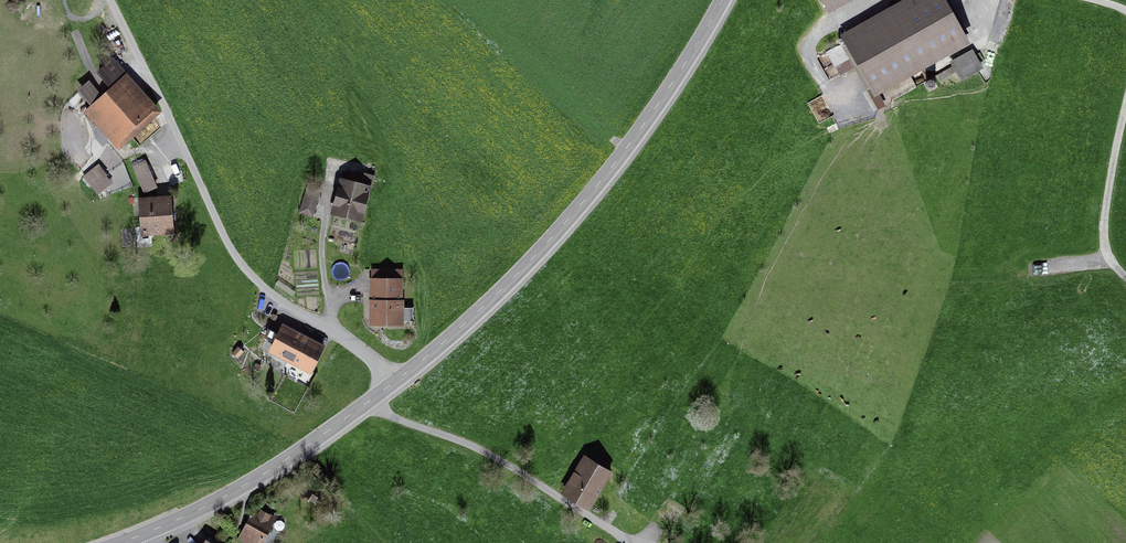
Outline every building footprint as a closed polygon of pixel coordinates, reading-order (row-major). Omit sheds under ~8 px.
[(829,12),(851,0),(822,0),(829,12)] [(841,35),(875,96),(970,43),(946,0),(903,0),(841,35)] [(817,53),(828,77),(852,67),(841,43),(817,53)] [(952,65),(936,71),(941,84),(983,68),(974,46),(949,56),(952,65)] [(163,112),(112,57),(97,71),(110,86),(102,94),(90,104),(83,111),(119,151),(163,112)] [(78,89),(90,104),(102,94),(89,79),(78,89)] [(144,193),(158,187),(146,159),(132,165),(144,193)] [(99,163),(92,169),(101,179),(92,187),(98,194),(112,183),(106,175),(108,174),(99,163)] [(101,179),(92,169),(83,176),(92,187),(101,179)] [(354,170),(351,179),(371,185),(374,175),(354,170)] [(340,176),(330,213),(361,221),(371,185),(351,179),(340,176)] [(299,213),(313,217),(322,186),(308,182),(299,213)] [(171,194),(138,197),(141,235),(174,232),(171,194)] [(345,260),(355,230),(325,220),(315,249),(345,260)] [(371,268),(371,277),(403,278),(403,269),(371,268)] [(371,277),(369,277),(369,324),(404,325),(404,321),(413,322),(413,308),(404,308),(404,299),(403,299),(403,278),(371,277)] [(326,345),(283,323),(268,352),(311,374),(326,345)] [(244,351),(238,346),(232,353),(238,358),(244,351)] [(613,471),(584,454),(561,493),(589,510),(613,471)] [(237,539),(244,542),(263,542),(276,517),(254,506),(237,539)]
